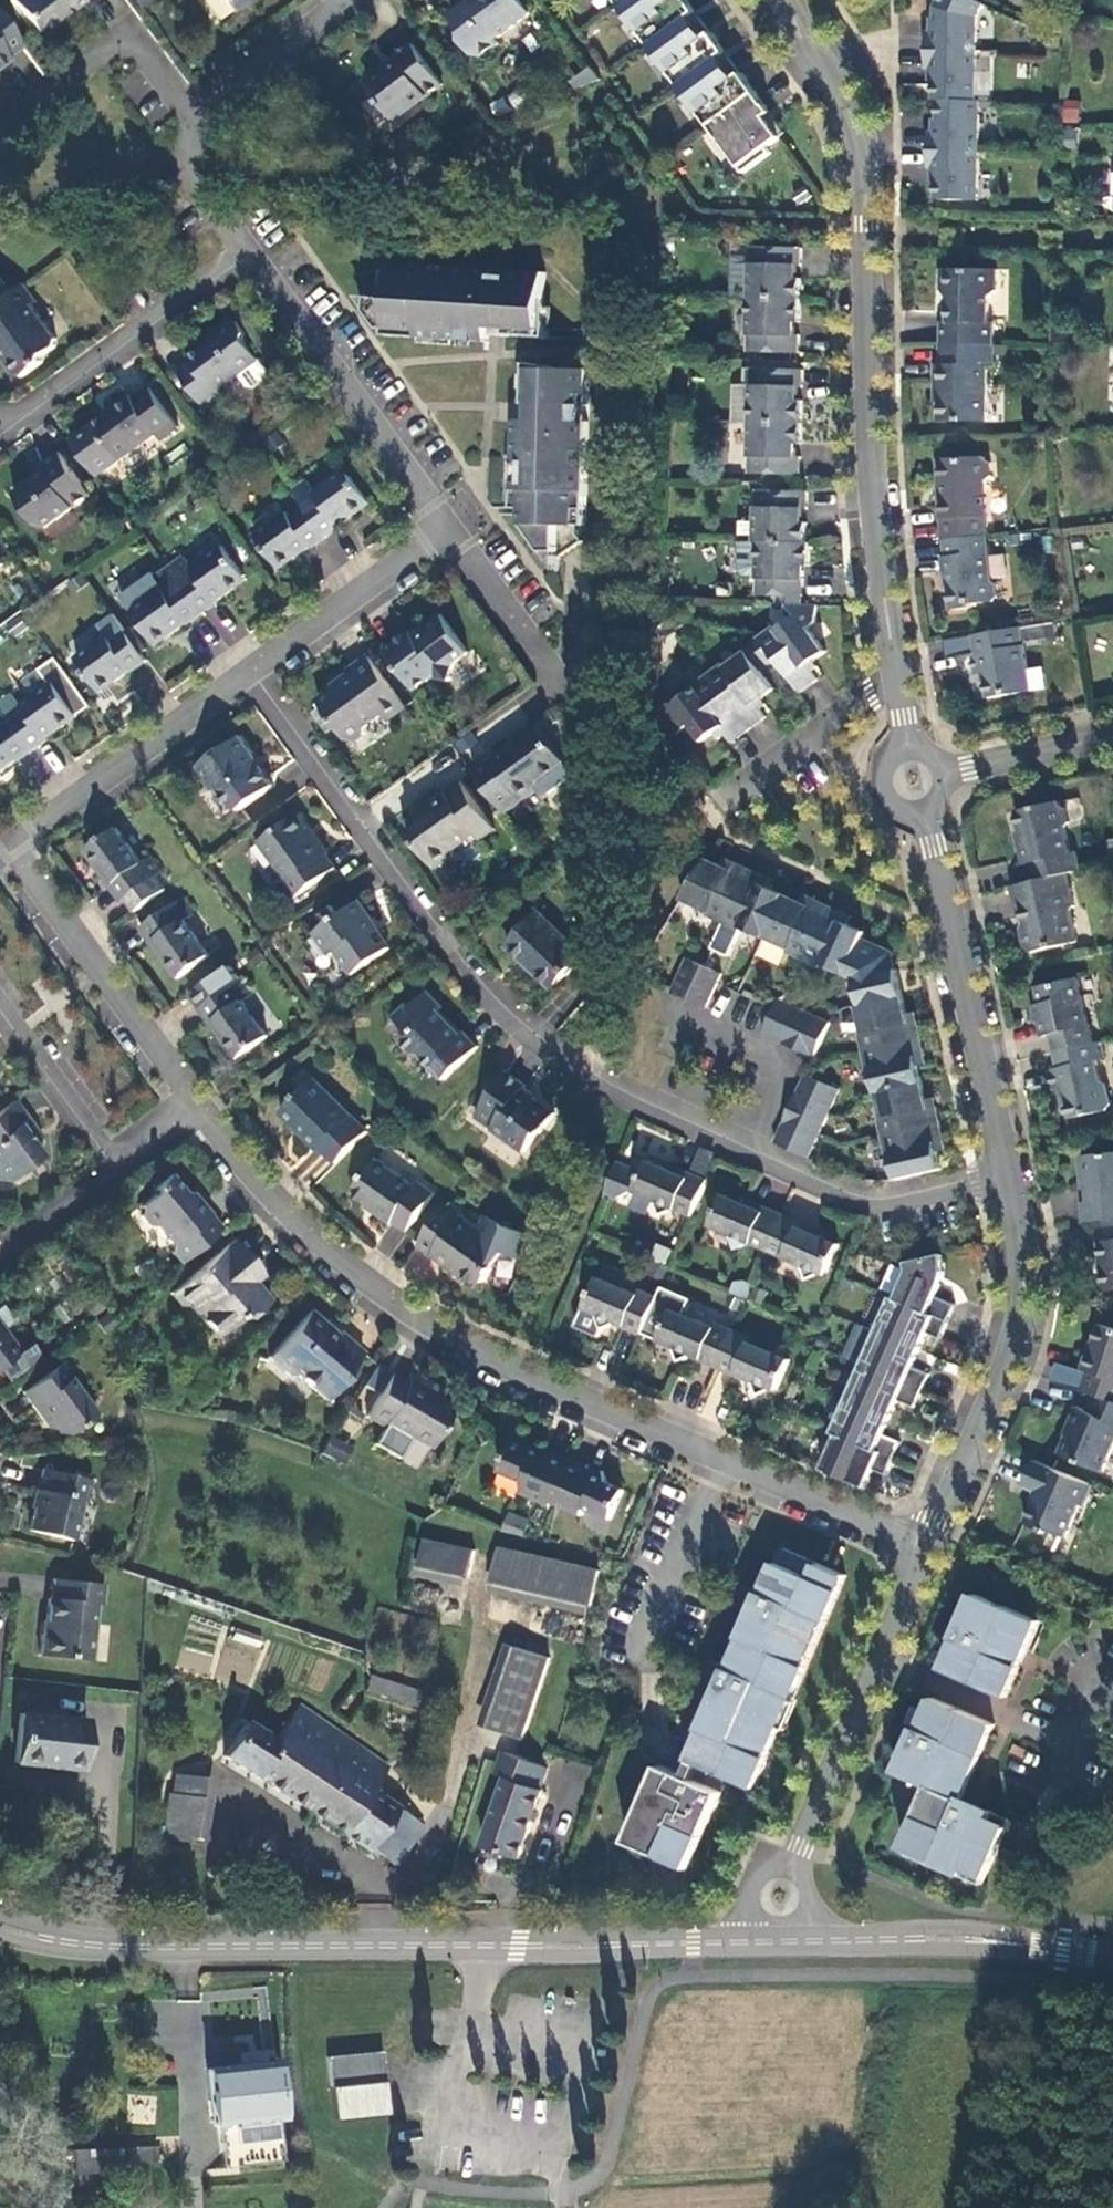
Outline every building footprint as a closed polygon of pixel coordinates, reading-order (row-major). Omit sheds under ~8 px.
[(10,2),(33,33),(40,35),(84,2),(83,0),(84,0),(13,0),(10,2)] [(137,11),(154,0),(130,0),(137,11)] [(232,13),(250,0),(222,0),(232,13)] [(451,17),(465,35),(464,43),(475,57),(482,59),(501,45),(497,41),(533,15),(521,0),(474,0),(451,17)] [(700,14),(689,0),(633,0),(623,7),(653,47),(694,19),(700,14)] [(927,50),(977,51),(977,16),(983,3),(976,0),(939,0),(936,7),(935,32),(928,32),(927,50)] [(715,35),(700,14),(694,19),(704,32),(709,39),(715,35)] [(0,18),(0,67),(8,61),(6,59),(22,48),(0,18)] [(704,32),(694,19),(653,47),(682,88),(724,59),(729,55),(715,35),(709,39),(704,32)] [(372,77),(369,86),(395,122),(443,86),(414,45),(398,57),(401,62),(390,70),(381,71),(372,77)] [(976,100),(977,51),(927,50),(927,68),(935,68),(934,100),(938,100),(976,100)] [(745,75),(729,55),(724,59),(739,80),(745,75)] [(745,75),(739,80),(724,59),(682,88),(712,128),(759,95),(745,75)] [(769,150),(783,140),(764,114),(770,110),(759,95),(712,128),(746,175),(773,155),(769,150)] [(980,100),(976,100),(938,100),(937,132),(930,132),(930,149),(979,150),(980,100)] [(1061,100),(1061,122),(1079,123),(1079,101),(1061,100)] [(789,136),(770,110),(764,114),(783,140),(789,136)] [(978,200),(979,150),(930,149),(930,167),(937,167),(937,199),(978,200)] [(732,300),(749,301),(801,302),(801,282),(796,282),(796,269),(802,269),(802,251),(751,250),(750,260),(733,260),(732,300)] [(423,273),(384,271),(384,285),(388,286),(387,299),(359,297),(359,298),(367,298),(366,311),(380,330),(385,330),(385,336),(487,343),(487,351),(488,351),(489,328),(506,329),(506,336),(547,339),(544,300),(545,274),(510,271),(509,277),(493,276),(493,270),(415,265),(415,267),(423,267),(423,273)] [(997,272),(941,272),(941,279),(941,293),(948,300),(948,325),(941,325),(940,347),(993,347),(993,325),(989,325),(989,301),(997,293),(997,272)] [(14,295),(0,276),(0,304),(14,295)] [(0,304),(0,346),(9,360),(8,365),(16,377),(23,378),(43,365),(45,356),(56,349),(57,340),(35,305),(39,303),(27,285),(14,295),(0,304)] [(801,302),(749,301),(748,355),(800,356),(800,338),(795,338),(795,325),(801,325),(801,302)] [(180,373),(206,409),(224,397),(219,390),(260,361),(248,344),(249,335),(242,325),(231,325),(220,333),(218,341),(192,359),(194,363),(180,373)] [(993,347),(940,347),(941,367),(936,367),(936,389),(939,389),(939,404),(939,424),(986,424),(987,369),(993,369),(993,347)] [(563,370),(524,364),(524,405),(531,405),(531,422),(516,422),(515,456),(514,510),(523,510),(523,526),(557,572),(557,559),(558,559),(580,543),(581,542),(575,534),(575,527),(586,527),(588,423),(583,423),(583,406),(588,406),(589,371),(563,370)] [(788,371),(752,369),(751,424),(803,425),(803,402),(798,402),(798,389),(804,389),(804,371),(788,371)] [(117,410),(96,425),(122,461),(158,435),(163,442),(180,429),(151,389),(135,400),(132,396),(116,408),(117,410)] [(803,425),(751,424),(749,475),(801,476),(802,459),(796,458),(797,446),(802,446),(803,425)] [(279,432),(262,444),(269,454),(286,442),(279,432)] [(92,497),(62,455),(44,467),(48,473),(17,495),(38,528),(48,528),(92,497)] [(985,459),(938,462),(939,488),(942,488),(943,500),(940,501),(942,543),(944,543),(988,538),(986,485),(991,479),(990,465),(985,459)] [(308,511),(329,540),(342,531),(340,528),(357,516),(354,512),(368,502),(348,472),(316,494),(308,482),(294,492),(308,511)] [(792,493),(757,491),(756,543),(807,544),(808,524),(802,524),(803,511),(808,511),(809,493),(792,493)] [(357,516),(371,506),(368,502),(354,512),(357,516)] [(313,551),(329,540),(308,511),(293,521),(289,515),(257,537),(278,567),(292,558),(294,561),(311,549),(313,551)] [(988,538),(944,543),(946,559),(943,559),(945,579),(948,579),(952,612),(973,610),(973,606),(994,604),(998,599),(997,585),(992,582),(988,538)] [(807,544),(756,543),(740,542),(739,572),(744,577),(758,577),(757,597),(779,597),(804,598),(804,568),(810,568),(810,544),(807,544)] [(171,569),(204,615),(219,606),(218,603),(235,591),(232,588),(245,579),(224,548),(192,571),(184,560),(171,569)] [(278,567),(280,571),(294,561),(292,558),(278,567)] [(188,627),(204,615),(171,569),(155,581),(164,593),(133,614),(154,643),(168,633),(171,637),(187,626),(188,627)] [(232,588),(235,591),(248,582),(245,579),(232,588)] [(804,598),(779,597),(779,605),(791,606),(804,606),(804,598)] [(779,631),(776,628),(761,638),(778,661),(801,695),(820,681),(815,673),(810,667),(816,662),(828,654),(811,629),(818,624),(818,607),(804,606),(791,606),(791,622),(779,631)] [(411,635),(388,652),(417,691),(430,682),(452,685),(455,664),(468,655),(442,618),(423,631),(424,635),(415,640),(411,635)] [(1044,626),(1029,628),(1031,641),(1046,639),(1044,626)] [(1029,628),(1020,630),(1022,643),(1031,641),(1029,628)] [(1020,629),(971,637),(974,655),(972,656),(975,677),(984,675),(988,700),(1031,693),(1022,643),(1020,629)] [(157,647),(171,637),(168,633),(154,643),(157,647)] [(133,675),(150,663),(128,634),(113,645),(109,639),(77,661),(99,690),(111,681),(115,685),(131,674),(133,675)] [(778,661),(761,638),(745,650),(748,653),(727,668),(725,665),(711,675),(751,731),(768,718),(763,711),(758,704),(764,700),(776,691),(763,672),(778,661)] [(388,724),(406,711),(370,659),(348,674),(351,679),(320,702),(349,744),(355,745),(366,737),(367,729),(384,718),(388,724)] [(15,723),(36,752),(49,743),(47,741),(64,729),(61,725),(75,715),(78,719),(93,708),(59,660),(43,672),(53,687),(24,707),(17,697),(3,707),(15,723)] [(821,669),(816,662),(810,667),(815,673),(821,669)] [(677,704),(660,704),(660,712),(677,736),(692,726),(704,743),(717,734),(723,729),(728,736),(733,743),(751,731),(711,675),(696,686),(699,689),(677,704)] [(102,695),(115,685),(111,681),(99,690),(102,695)] [(764,700),(758,704),(763,711),(769,706),(764,700)] [(61,725),(64,729),(78,719),(75,715),(61,725)] [(36,752),(15,723),(0,733),(0,774),(0,775),(18,762),(20,764),(36,752)] [(723,729),(717,734),(721,740),(728,736),(723,729)] [(477,774),(506,815),(537,793),(539,784),(564,767),(539,731),(494,765),(492,762),(477,774)] [(253,797),(260,799),(274,788),(252,758),(252,756),(240,740),(197,772),(212,792),(221,795),(230,808),(250,793),(253,797)] [(405,829),(433,869),(439,871),(453,861),(453,854),(475,838),(480,844),(494,833),(461,786),(448,796),(445,793),(426,807),(429,811),(405,829)] [(236,816),(260,799),(253,797),(250,793),(230,808),(236,816)] [(1059,803),(1016,812),(1023,845),(1020,846),(1024,866),(1029,865),(1033,882),(1067,875),(1081,872),(1077,853),(1071,854),(1066,830),(1070,824),(1067,810),(1060,806),(1059,803)] [(314,842),(297,818),(260,844),(288,883),(282,889),(292,903),(336,872),(327,859),(328,857),(316,841),(314,842)] [(135,914),(166,892),(156,879),(163,875),(152,860),(142,867),(117,831),(86,854),(101,875),(106,872),(126,900),(135,914)] [(735,863),(727,859),(724,866),(731,870),(735,863)] [(724,866),(709,860),(684,900),(711,913),(709,916),(725,924),(750,870),(735,863),(731,870),(724,866)] [(767,878),(750,870),(725,924),(738,930),(742,932),(744,928),(767,939),(786,896),(771,889),(763,885),(767,878)] [(121,904),(126,900),(106,872),(101,875),(121,904)] [(1033,882),(1012,887),(1016,907),(1021,906),(1026,929),(1023,936),(1026,949),(1032,953),(1077,943),(1071,914),(1075,907),(1067,875),(1033,882)] [(775,881),(767,878),(763,885),(771,889),(775,881)] [(804,904),(786,896),(767,939),(791,950),(789,953),(805,961),(829,907),(815,900),(811,907),(804,904)] [(815,900),(807,896),(804,904),(811,907),(815,900)] [(165,955),(160,959),(177,982),(209,960),(185,924),(192,919),(181,902),(146,928),(165,955)] [(370,921),(359,905),(316,935),(331,957),(336,955),(352,978),(390,951),(373,927),(370,921)] [(847,915),(829,907),(805,961),(821,968),(823,965),(847,976),(864,939),(867,933),(851,926),(843,922),(847,915)] [(854,918),(847,915),(843,922),(851,926),(854,918)] [(583,958),(539,916),(507,950),(552,992),(583,958)] [(141,931),(160,959),(165,955),(146,928),(141,931)] [(888,950),(864,939),(847,976),(857,980),(862,1007),(905,997),(899,971),(891,973),(887,954),(888,950)] [(888,950),(887,954),(891,973),(899,971),(895,953),(888,950)] [(706,965),(689,958),(675,987),(673,992),(690,1000),(706,965)] [(723,973),(706,965),(690,1000),(708,1008),(723,973)] [(1078,980),(1036,989),(1040,1006),(1033,1007),(1037,1023),(1039,1023),(1042,1038),(1050,1036),(1053,1054),(1094,1044),(1090,1026),(1089,1027),(1078,980)] [(240,984),(204,1009),(225,1038),(220,1041),(235,1063),(267,1040),(242,1006),(251,999),(240,984)] [(413,1010),(407,1009),(395,1022),(410,1039),(402,1047),(411,1057),(419,1059),(441,1084),(478,1052),(465,1037),(457,1043),(446,1030),(447,1026),(438,1016),(442,1012),(428,996),(413,1010)] [(909,1016),(905,997),(862,1007),(859,1008),(864,1034),(860,1035),(864,1051),(923,1039),(919,1022),(911,1024),(909,1016)] [(798,1006),(780,998),(778,1003),(765,1033),(783,1041),(798,1006)] [(610,1018),(594,1002),(586,1011),(602,1027),(610,1018)] [(814,1013),(798,1006),(783,1041),(799,1048),(814,1015),(814,1013)] [(225,1038),(204,1009),(199,1013),(220,1041),(225,1038)] [(832,1022),(814,1013),(814,1015),(799,1048),(815,1056),(817,1056),(832,1022)] [(917,1014),(909,1016),(911,1024),(919,1022),(917,1014)] [(926,1056),(923,1039),(864,1051),(868,1069),(872,1068),(878,1094),(924,1083),(920,1066),(918,1058),(926,1056)] [(1094,1044),(1053,1054),(1057,1068),(1057,1070),(1048,1072),(1052,1092),(1059,1091),(1061,1100),(1065,1099),(1070,1120),(1107,1112),(1111,1106),(1106,1086),(1100,1082),(1096,1063),(1105,1061),(1101,1043),(1094,1044)] [(928,1064),(926,1056),(918,1058),(920,1066),(928,1064)] [(807,1074),(806,1075),(799,1090),(834,1105),(841,1089),(807,1074)] [(526,1090),(507,1076),(476,1120),(525,1157),(539,1135),(542,1137),(555,1118),(523,1095),(526,1090)] [(927,1101),(924,1083),(878,1094),(883,1118),(879,1120),(883,1138),(941,1125),(937,1107),(929,1109),(927,1101)] [(322,1152),(335,1167),(366,1135),(315,1084),(283,1117),(296,1132),(299,1130),(307,1138),(304,1141),(319,1156),(322,1152)] [(799,1090),(792,1107),(826,1123),(834,1105),(799,1090)] [(936,1099),(927,1101),(929,1109),(937,1107),(936,1099)] [(12,1103),(0,1112),(0,1185),(8,1186),(41,1161),(30,1146),(26,1139),(34,1133),(12,1103)] [(826,1123),(792,1107),(784,1124),(819,1140),(826,1123)] [(819,1140),(784,1124),(776,1142),(811,1158),(819,1140)] [(941,1125),(883,1138),(887,1154),(891,1154),(896,1179),(927,1172),(942,1169),(939,1152),(937,1144),(945,1142),(941,1125)] [(38,1140),(34,1133),(26,1139),(30,1146),(38,1140)] [(945,1142),(937,1144),(939,1152),(946,1150),(945,1142)] [(698,1147),(689,1170),(705,1176),(713,1152),(698,1147)] [(1079,1158),(1081,1181),(1086,1184),(1087,1203),(1081,1204),(1083,1224),(1099,1222),(1112,1221),(1112,1154),(1079,1158)] [(645,1172),(620,1162),(608,1192),(621,1198),(637,1191),(657,1199),(663,1215),(679,1208),(695,1215),(710,1180),(693,1173),(691,1178),(650,1160),(645,1172)] [(416,1192),(377,1164),(353,1198),(376,1214),(374,1217),(392,1229),(394,1226),(407,1236),(434,1198),(419,1187),(416,1192)] [(178,1267),(220,1232),(201,1208),(193,1207),(170,1179),(153,1192),(152,1199),(139,1209),(139,1219),(147,1230),(156,1231),(170,1248),(169,1256),(178,1267)] [(766,1212),(725,1195),(712,1225),(732,1234),(738,1249),(754,1243),(770,1250),(785,1214),(768,1207),(766,1212)] [(448,1206),(417,1249),(453,1276),(456,1273),(475,1287),(484,1285),(494,1271),(492,1269),(505,1250),(462,1220),(464,1216),(448,1206)] [(803,1222),(785,1214),(770,1250),(803,1264),(809,1280),(825,1274),(828,1275),(841,1244),(801,1226),(803,1222)] [(1099,1222),(1100,1243),(1098,1243),(1102,1287),(1108,1293),(1112,1292),(1112,1221),(1099,1222)] [(247,1277),(255,1270),(234,1245),(170,1297),(181,1311),(191,1312),(216,1342),(239,1323),(249,1324),(270,1307),(254,1287),(247,1277)] [(678,1252),(660,1245),(654,1259),(672,1267),(678,1252)] [(944,1254),(908,1262),(897,1299),(949,1321),(956,1304),(937,1296),(943,1282),(945,1274),(945,1270),(945,1269),(945,1262),(944,1254)] [(671,1267),(655,1260),(650,1273),(665,1280),(671,1267)] [(263,1280),(255,1270),(247,1277),(254,1287),(263,1280)] [(640,1294),(599,1277),(586,1307),(598,1313),(605,1328),(621,1322),(644,1332),(660,1297),(642,1289),(640,1294)] [(738,1282),(734,1292),(749,1299),(755,1285),(747,1282),(738,1282)] [(897,1299),(892,1297),(878,1331),(921,1350),(929,1332),(942,1338),(949,1321),(897,1299)] [(715,1328),(673,1309),(662,1333),(660,1340),(673,1346),(680,1362),(695,1355),(720,1366),(735,1330),(717,1323),(715,1328)] [(324,1328),(308,1314),(268,1360),(287,1379),(297,1380),(324,1405),(344,1381),(342,1379),(361,1356),(337,1335),(333,1340),(322,1331),(324,1328)] [(107,1315),(98,1322),(106,1333),(115,1326),(107,1315)] [(1099,1326),(1090,1353),(1088,1352),(1082,1371),(1087,1373),(1081,1392),(1094,1396),(1112,1402),(1112,1330),(1099,1326)] [(19,1355),(19,1353),(0,1328),(0,1368),(19,1355)] [(752,1338),(735,1330),(720,1366),(752,1380),(759,1396),(775,1390),(777,1391),(791,1360),(750,1343),(752,1338)] [(914,1367),(921,1350),(878,1331),(863,1365),(924,1390),(931,1374),(914,1367)] [(19,1353),(19,1355),(0,1368),(0,1372),(8,1383),(41,1359),(30,1345),(19,1353)] [(924,1390),(863,1365),(849,1398),(893,1417),(900,1400),(917,1407),(924,1390)] [(95,1419),(60,1369),(22,1396),(44,1426),(48,1424),(58,1439),(65,1440),(95,1419)] [(406,1387),(390,1378),(364,1421),(381,1430),(384,1426),(427,1452),(449,1414),(423,1399),(426,1394),(408,1383),(406,1387)] [(1094,1396),(1087,1413),(1077,1408),(1069,1427),(1071,1428),(1060,1455),(1103,1473),(1112,1450),(1112,1402),(1094,1396)] [(885,1434),(893,1417),(849,1398),(834,1432),(838,1434),(895,1458),(902,1441),(885,1434)] [(895,1458),(838,1434),(824,1468),(867,1487),(875,1469),(888,1474),(895,1458)] [(341,1445),(328,1438),(320,1454),(334,1460),(341,1445)] [(531,1448),(514,1442),(502,1471),(528,1482),(523,1492),(554,1505),(555,1502),(574,1457),(556,1450),(553,1458),(548,1456),(543,1444),(531,1448)] [(350,1449),(341,1445),(334,1460),(342,1464),(350,1449)] [(591,1465),(574,1457),(555,1502),(585,1515),(588,1508),(614,1519),(626,1490),(610,1483),(605,1470),(593,1475),(588,1473),(591,1465)] [(1094,1487),(1034,1461),(1023,1486),(1039,1493),(1026,1524),(1049,1533),(1050,1531),(1067,1538),(1081,1505),(1085,1507),(1094,1487)] [(89,1487),(41,1475),(27,1535),(70,1545),(79,1507),(85,1508),(89,1487)] [(500,1528),(521,1537),(528,1520),(507,1511),(500,1528)] [(447,1548),(452,1523),(404,1512),(395,1548),(419,1552),(421,1544),(447,1548)] [(493,1559),(498,1532),(478,1527),(471,1554),(493,1559)] [(604,1558),(498,1532),(493,1559),(599,1581),(604,1558)] [(848,1577),(785,1549),(693,1762),(694,1762),(702,1765),(755,1789),(848,1577)] [(98,1579),(46,1572),(45,1583),(44,1592),(42,1592),(38,1628),(34,1628),(32,1649),(83,1655),(90,1599),(96,1599),(98,1579)] [(1038,1622),(976,1594),(945,1664),(942,1669),(1005,1697),(1019,1666),(1003,1659),(1008,1646),(1024,1653),(1038,1622)] [(498,1620),(488,1655),(522,1664),(533,1629),(498,1620)] [(1024,1653),(1008,1646),(1003,1659),(1019,1666),(1024,1653)] [(345,1650),(341,1664),(398,1682),(401,1668),(345,1650)] [(522,1664),(488,1655),(473,1705),(508,1714),(522,1664)] [(365,1693),(417,1707),(422,1689),(369,1675),(365,1693)] [(251,1721),(219,1701),(197,1737),(348,1831),(353,1823),(377,1837),(399,1805),(373,1789),(376,1784),(351,1768),(366,1745),(272,1685),(251,1721)] [(85,1700),(15,1691),(9,1743),(78,1751),(85,1700)] [(995,1724),(933,1697),(900,1773),(930,1785),(904,1847),(965,1874),(982,1882),(1010,1818),(963,1798),(976,1768),(960,1761),(966,1748),(981,1755),(995,1724)] [(533,1750),(495,1738),(468,1826),(506,1837),(533,1750)] [(981,1755),(966,1748),(960,1761),(976,1768),(981,1755)] [(702,1765),(694,1762),(687,1777),(695,1781),(702,1765)] [(690,1869),(723,1793),(695,1781),(687,1777),(661,1766),(635,1842),(690,1869)] [(172,1773),(166,1837),(208,1841),(213,1776),(172,1773)] [(155,1867),(158,1866),(160,1862),(160,1859),(160,1858),(159,1855),(157,1853),(154,1852),(151,1852),(148,1852),(144,1856),(143,1858),(143,1861),(145,1865),(146,1866),(149,1867),(152,1867),(155,1867)] [(386,2029),(331,2036),(336,2067),(389,2059),(386,2029)] [(215,2053),(218,2096),(260,2092),(260,2104),(287,2102),(282,2049),(215,2053)] [(389,2059),(336,2067),(339,2100),(394,2093),(389,2059)] [(130,2099),(128,2121),(152,2124),(154,2102),(130,2099)] [(159,2129),(76,2132),(78,2154),(138,2153),(138,2146),(160,2145),(159,2129)]
